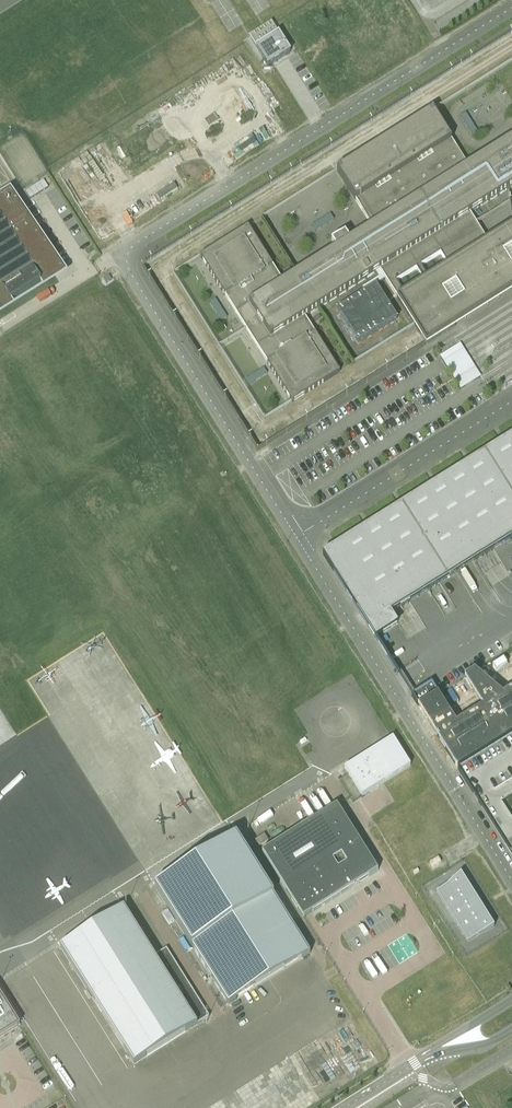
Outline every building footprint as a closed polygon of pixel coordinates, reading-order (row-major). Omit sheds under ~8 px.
[(273,25),(251,39),(268,66),(290,52),(273,25)] [(201,256),(292,402),(340,372),(305,316),(333,299),(375,273),(379,270),(385,279),(426,344),(455,326),(511,290),(511,225),(487,241),(470,213),(511,186),(511,138),(467,166),(433,111),(337,171),(372,227),(350,240),(345,234),(331,243),(336,249),(283,282),(248,226),(201,256)] [(174,184),(156,195),(159,200),(177,189),(174,184)] [(0,196),(0,309),(11,301),(12,302),(41,284),(40,283),(54,274),(61,270),(53,257),(11,189),(0,196)] [(376,285),(337,309),(358,343),(397,318),(376,285)] [(323,554),(374,636),(375,636),(397,623),(390,613),(511,537),(511,435),(323,554)] [(383,632),(378,635),(382,641),(386,638),(383,632)] [(417,706),(457,769),(511,734),(511,688),(502,695),(474,671),(464,676),(483,706),(455,724),(437,694),(417,706)] [(437,694),(438,693),(431,682),(411,695),(417,706),(437,694)] [(457,769),(472,793),(478,802),(511,856),(511,734),(457,769)] [(382,783),(410,766),(392,738),(357,760),(345,768),(360,792),(362,796),(382,783)] [(378,871),(372,862),(337,806),(262,852),(303,918),(378,871)] [(268,841),(264,835),(254,841),(258,847),(268,841)] [(310,953),(236,836),(155,888),(228,1005),(310,953)] [(494,927),(461,874),(447,884),(435,889),(469,943),(479,934),(494,927)] [(209,1016),(166,948),(154,955),(124,907),(60,947),(134,1064),(209,1016)] [(19,1025),(0,995),(0,1036),(19,1025)]
